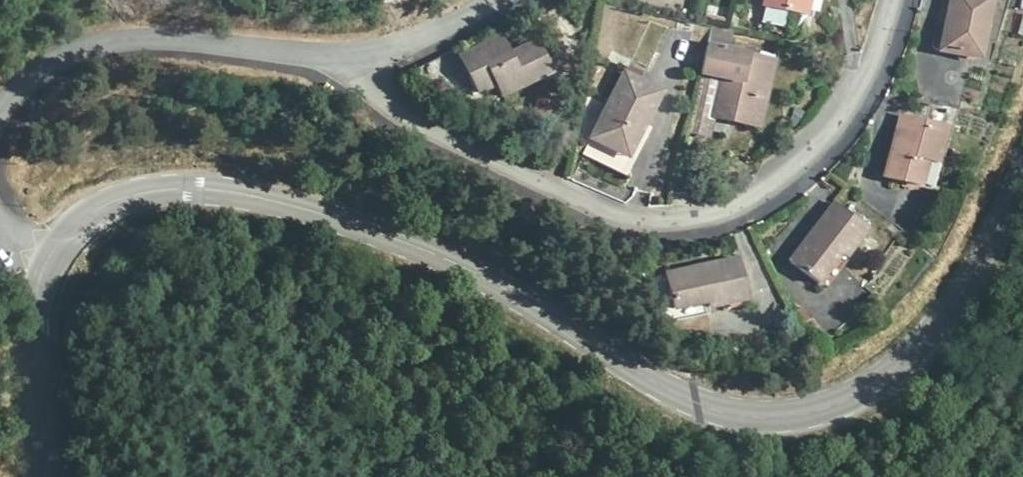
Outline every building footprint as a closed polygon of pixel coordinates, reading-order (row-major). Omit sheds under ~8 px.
[(796,16),(800,0),(763,0),(761,8),(796,16)] [(796,16),(813,20),(818,0),(800,0),(796,16)] [(985,0),(947,0),(935,51),(967,58),(972,38),(977,37),(985,0)] [(511,46),(504,30),(458,49),(476,85),(491,80),(496,90),(552,67),(537,35),(511,46)] [(703,43),(700,70),(715,73),(711,104),(731,108),(732,122),(758,125),(771,57),(703,43)] [(656,88),(624,68),(588,131),(619,150),(656,88)] [(932,174),(944,132),(900,120),(883,180),(915,189),(920,170),(932,174)] [(863,226),(830,199),(788,260),(819,284),(863,226)] [(746,299),(741,260),(696,267),(667,276),(671,309),(698,303),(704,308),(746,299)] [(0,270),(0,272),(11,283),(18,276),(5,264),(0,270)]
